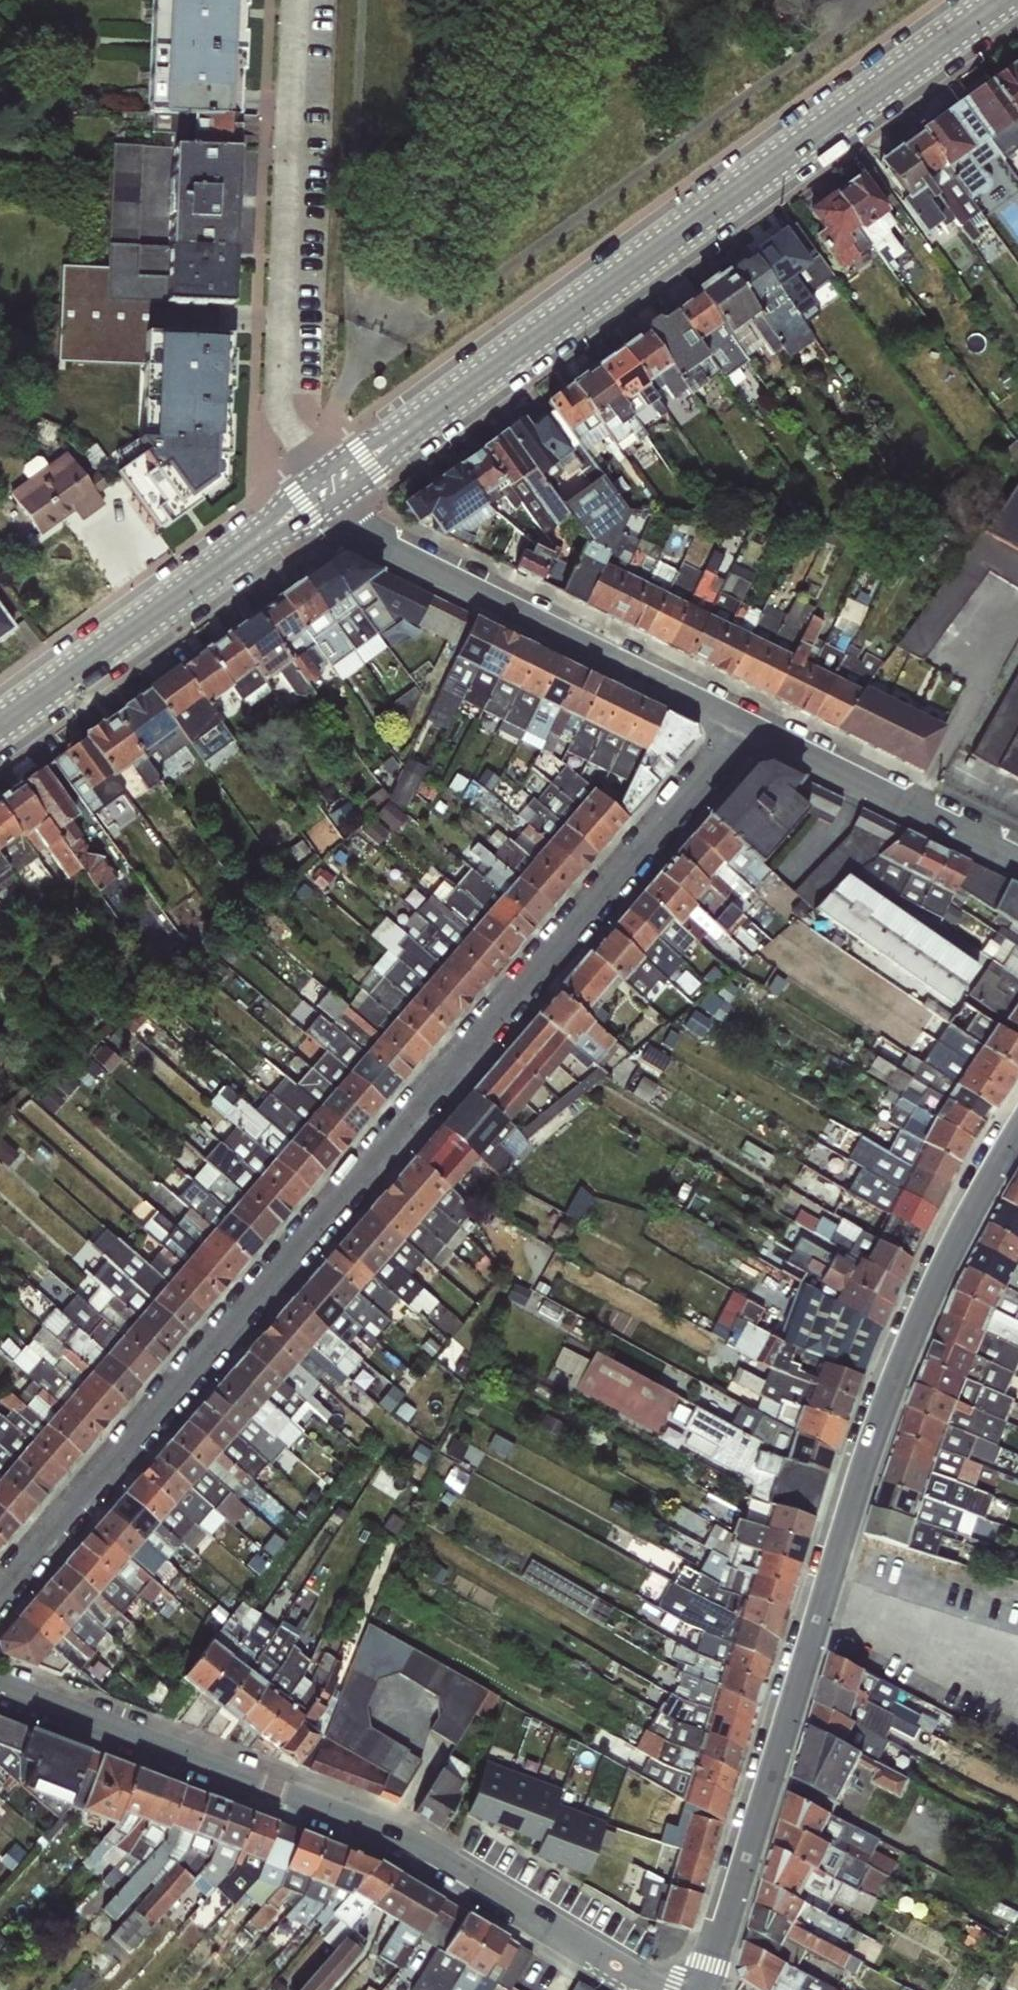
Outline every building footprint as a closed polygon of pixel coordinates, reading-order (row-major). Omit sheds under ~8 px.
[(152,116),(233,118),(235,0),(154,0),(152,116)] [(1017,60),(986,82),(1017,122),(1017,61),(1017,60)] [(986,82),(958,102),(990,141),(1007,127),(1017,142),(1017,122),(986,82)] [(999,155),(990,141),(958,102),(919,130),(919,133),(970,200),(978,196),(983,195),(986,193),(990,186),(991,180),(987,175),(982,172),(979,168),(999,155)] [(233,118),(152,116),(152,135),(172,135),(171,147),(232,148),(233,118)] [(989,230),(970,200),(919,133),(899,148),(952,220),(969,245),(989,230)] [(112,168),(108,240),(135,239),(140,146),(113,145),(112,168)] [(232,148),(171,147),(169,239),(231,249),(232,148)] [(942,228),(952,220),(899,148),(877,163),(903,199),(900,202),(924,234),(938,223),(942,228)] [(834,194),(871,246),(891,273),(896,269),(891,260),(901,252),(886,232),(893,224),(860,174),(845,184),(846,187),(834,194)] [(871,246),(834,194),(832,193),(806,211),(819,231),(813,238),(840,270),(871,246)] [(783,229),(750,253),(814,340),(829,329),(805,296),(831,276),(795,224),(785,231),(783,229)] [(105,301),(166,304),(169,239),(135,239),(108,240),(106,272),(105,301)] [(231,249),(169,239),(166,304),(217,306),(231,307),(231,249)] [(750,253),(724,272),(779,347),(789,358),(814,340),(750,253)] [(105,301),(106,272),(63,270),(58,366),(158,371),(156,420),(225,423),(231,307),(105,301)] [(695,293),(698,296),(744,358),(764,345),(770,356),(779,347),(724,272),(695,293)] [(698,296),(675,312),(718,374),(722,380),(746,361),(744,358),(698,296)] [(689,395),(718,374),(675,312),(662,321),(654,319),(646,325),(646,331),(643,333),(685,390),(689,395)] [(671,400),(685,390),(643,333),(619,352),(652,394),(663,388),(671,400)] [(664,414),(652,394),(619,352),(597,368),(638,428),(655,416),(660,418),(664,414)] [(597,368),(571,387),(599,424),(615,446),(629,435),(636,443),(644,436),(638,428),(597,368)] [(546,403),(551,411),(575,441),(599,424),(571,387),(570,385),(546,403)] [(543,413),(527,425),(563,474),(565,478),(589,461),(575,441),(551,411),(546,415),(543,413)] [(522,418),(504,431),(530,469),(549,492),(558,486),(553,480),(563,474),(527,425),(522,418)] [(519,481),(530,469),(504,431),(455,466),(480,498),(501,497),(511,509),(520,501),(510,486),(519,481)] [(46,535),(79,510),(86,519),(110,501),(70,447),(12,490),(46,535)] [(494,518),(480,498),(455,466),(403,503),(415,524),(427,515),(440,535),(440,538),(467,547),(478,527),(494,518)] [(561,592),(582,605),(619,534),(627,514),(601,476),(559,504),(549,492),(530,469),(519,481),(556,531),(568,520),(585,543),(561,592)] [(987,566),(1017,584),(1017,555),(976,530),(905,646),(930,661),(987,566)] [(629,539),(619,534),(582,605),(601,615),(635,549),(626,545),(629,539)] [(639,539),(635,549),(601,615),(624,625),(656,561),(661,548),(639,539)] [(323,563),(377,634),(394,622),(396,617),(447,641),(462,611),(342,551),(340,551),(323,563)] [(668,647),(687,657),(723,581),(714,577),(724,557),(714,551),(702,573),(668,647)] [(514,570),(538,581),(545,565),(522,552),(514,570)] [(624,625),(645,636),(676,572),(656,561),(624,625)] [(301,578),(362,663),(385,650),(377,634),(323,563),(301,578)] [(645,636),(668,647),(702,573),(681,563),(676,572),(645,636)] [(687,657),(707,666),(739,602),(755,575),(731,564),(723,581),(687,657)] [(277,595),(333,672),(340,679),(362,663),(301,578),(277,595)] [(253,613),(311,694),(314,698),(326,689),(322,680),(333,672),(277,595),(253,613)] [(749,687),(772,698),(799,642),(815,609),(794,597),(785,615),(749,687)] [(707,666),(729,676),(760,611),(739,602),(707,666)] [(729,676),(749,687),(785,615),(764,603),(760,611),(729,676)] [(0,613),(0,635),(11,627),(0,613)] [(311,694),(253,613),(226,632),(269,692),(281,684),(293,696),(311,694)] [(459,704),(461,701),(495,628),(473,618),(436,692),(459,704)] [(516,638),(495,628),(461,701),(480,711),(516,638)] [(792,708),(811,718),(843,655),(834,650),(841,632),(831,628),(812,667),(792,708)] [(269,692),(226,632),(202,649),(204,652),(234,695),(246,708),(269,692)] [(538,649),(516,638),(480,711),(500,721),(538,649)] [(772,698),(792,708),(812,667),(803,661),(810,649),(799,642),(772,698)] [(835,728),(865,686),(881,662),(866,654),(861,662),(855,660),(859,651),(849,646),(843,655),(811,718),(835,728)] [(558,659),(538,649),(500,721),(524,731),(558,659)] [(234,695),(204,652),(180,667),(214,712),(234,695)] [(579,669),(558,659),(524,731),(521,736),(531,740),(532,735),(545,741),(579,669)] [(147,688),(188,746),(196,741),(201,746),(201,764),(233,740),(214,712),(180,667),(177,665),(147,688)] [(598,678),(579,669),(545,741),(541,751),(552,755),(559,740),(569,744),(598,678)] [(970,755),(1017,781),(1017,669),(970,755)] [(620,689),(598,678),(569,744),(566,752),(586,763),(620,689)] [(891,700),(865,686),(835,728),(869,745),(891,700)] [(188,746),(147,688),(113,714),(145,760),(155,754),(163,761),(188,746)] [(642,700),(620,689),(586,763),(606,773),(642,700)] [(664,710),(642,700),(606,773),(627,782),(645,747),(664,710)] [(896,758),(917,714),(891,700),(869,745),(896,758)] [(664,710),(645,747),(671,768),(697,737),(695,726),(664,710)] [(145,760),(113,714),(102,722),(100,721),(82,733),(84,737),(113,777),(128,767),(147,791),(160,782),(145,760)] [(922,771),(943,729),(917,714),(896,758),(922,771)] [(113,777),(84,737),(51,760),(90,815),(123,792),(113,777)] [(627,819),(671,768),(645,747),(627,782),(616,809),(627,819)] [(770,749),(714,811),(767,858),(814,806),(795,788),(803,779),(770,749)] [(414,758),(394,795),(409,803),(429,767),(414,758)] [(18,784),(80,870),(96,892),(97,894),(114,880),(101,862),(103,857),(84,853),(82,838),(70,822),(78,815),(42,767),(18,784)] [(595,858),(627,819),(563,770),(538,800),(595,858)] [(815,798),(811,810),(836,819),(846,792),(805,777),(799,792),(815,798)] [(22,837),(31,830),(67,879),(80,870),(18,784),(0,797),(0,809),(22,837)] [(872,798),(803,894),(957,1003),(992,954),(946,922),(971,888),(979,894),(989,881),(872,798)] [(567,889),(595,858),(538,800),(526,808),(537,817),(516,840),(567,889)] [(13,874),(36,857),(22,837),(0,809),(0,857),(13,874)] [(692,828),(454,1124),(581,1039),(571,1052),(580,1045),(603,1063),(622,1039),(604,1025),(592,1007),(620,971),(647,992),(640,983),(646,976),(637,964),(669,925),(677,920),(713,949),(730,928),(747,916),(735,898),(745,891),(729,878),(724,870),(748,841),(714,814),(692,828)] [(551,908),(567,889),(508,840),(493,860),(499,865),(551,908)] [(16,881),(13,874),(0,857),(0,892),(16,881)] [(537,930),(551,908),(499,865),(481,883),(537,930)] [(521,945),(537,930),(470,876),(456,887),(521,945)] [(505,962),(521,945),(456,887),(441,906),(505,962)] [(493,979),(505,962),(431,899),(412,916),(493,979)] [(476,994),(493,979),(412,916),(403,930),(476,994)] [(460,1015),(476,994),(385,921),(369,936),(389,954),(460,1015)] [(1017,948),(1017,928),(1010,922),(1006,931),(1001,927),(996,934),(1004,939),(1017,948)] [(661,938),(684,954),(694,939),(672,923),(661,938)] [(1017,979),(1017,948),(1004,939),(991,961),(1017,979)] [(443,1032),(460,1015),(389,954),(372,968),(443,1032)] [(1017,1043),(1017,979),(991,961),(968,994),(963,1003),(1017,1043)] [(428,1051),(443,1032),(372,968),(354,986),(361,992),(428,1051)] [(409,1074),(428,1051),(361,992),(346,1009),(409,1074)] [(397,1084),(409,1074),(331,995),(317,1009),(397,1084)] [(963,1003),(957,1015),(952,1017),(947,1024),(1017,1073),(1017,1043),(963,1003)] [(947,1024),(920,1009),(913,1022),(941,1042),(936,1052),(949,1059),(941,1078),(993,1109),(1017,1073),(947,1024)] [(378,1104),(397,1084),(320,1020),(308,1033),(378,1104)] [(993,1109),(941,1078),(924,1065),(906,1053),(896,1069),(982,1124),(993,1109)] [(366,1122),(378,1104),(324,1054),(313,1070),(366,1122)] [(887,1090),(971,1139),(982,1124),(896,1069),(875,1058),(866,1072),(887,1085),(885,1089),(887,1090)] [(351,1135),(366,1122),(313,1070),(298,1088),(351,1135)] [(338,1154),(351,1135),(287,1080),(269,1095),(338,1154)] [(307,1189),(323,1171),(288,1141),(255,1111),(226,1087),(221,1087),(209,1104),(235,1127),(273,1161),(307,1189)] [(536,1145),(592,1104),(579,1087),(523,1128),(536,1145)] [(971,1139),(887,1090),(882,1101),(892,1105),(887,1113),(891,1114),(887,1122),(899,1128),(961,1161),(971,1139)] [(338,1154),(303,1126),(269,1095),(255,1111),(288,1141),(323,1171),(338,1154)] [(292,1207),(307,1189),(273,1161),(235,1127),(222,1143),(258,1177),(292,1207)] [(961,1161),(899,1128),(886,1152),(949,1187),(961,1161)] [(292,1207),(258,1177),(222,1143),(219,1141),(208,1154),(224,1168),(219,1174),(243,1194),(277,1225),(292,1207)] [(949,1187),(886,1152),(876,1147),(863,1170),(938,1209),(949,1187)] [(262,1242),(277,1225),(243,1194),(219,1174),(207,1164),(191,1181),(227,1214),(262,1242)] [(938,1209),(863,1170),(860,1169),(854,1179),(865,1187),(859,1198),(924,1234),(938,1209)] [(262,1242),(227,1214),(191,1181),(177,1196),(189,1209),(213,1230),(247,1260),(262,1242)] [(1012,1185),(1003,1202),(1017,1211),(1017,1189),(1012,1185)] [(924,1234),(859,1198),(844,1189),(831,1214),(841,1220),(908,1259),(910,1259),(924,1234)] [(367,1209),(402,1241),(436,1271),(451,1252),(418,1222),(382,1191),(367,1209)] [(1003,1202),(992,1226),(1017,1241),(1017,1211),(1003,1202)] [(232,1278),(247,1260),(213,1230),(189,1209),(174,1228),(197,1247),(232,1278)] [(436,1271),(402,1241),(367,1209),(352,1227),(387,1259),(423,1289),(438,1273),(436,1271)] [(908,1259),(841,1220),(837,1226),(820,1217),(818,1221),(798,1211),(792,1222),(858,1258),(899,1282),(908,1259)] [(216,1295),(232,1278),(197,1247),(174,1228),(156,1212),(141,1229),(162,1249),(181,1266),(216,1295)] [(992,1226),(982,1245),(1017,1266),(1017,1241),(992,1226)] [(423,1289),(387,1259),(352,1227),(337,1245),(371,1276),(398,1299),(416,1313),(421,1308),(428,1313),(437,1302),(423,1289)] [(201,1313),(167,1283),(148,1265),(117,1239),(101,1255),(115,1269),(151,1300),(186,1331),(201,1313)] [(899,1282),(858,1258),(850,1271),(849,1265),(799,1239),(793,1251),(889,1306),(899,1282)] [(889,1306),(793,1251),(773,1240),(768,1245),(789,1257),(787,1263),(806,1272),(800,1283),(880,1328),(889,1306)] [(322,1262),(357,1293),(384,1316),(398,1299),(371,1276),(337,1245),(322,1262)] [(968,1272),(1017,1296),(1017,1266),(982,1245),(968,1272)] [(201,1313),(216,1295),(181,1266),(162,1249),(148,1265),(167,1283),(201,1313)] [(384,1316),(357,1293),(322,1262),(306,1280),(342,1311),(362,1328),(368,1321),(382,1333),(391,1323),(384,1316)] [(171,1348),(186,1331),(151,1300),(115,1269),(99,1287),(136,1317),(171,1348)] [(968,1272),(956,1293),(1017,1323),(1017,1296),(968,1272)] [(367,1351),(375,1341),(362,1328),(342,1311),(306,1280),(291,1298),(326,1328),(346,1345),(352,1339),(367,1351)] [(880,1328),(800,1283),(784,1325),(784,1345),(860,1376),(880,1328)] [(156,1366),(171,1348),(136,1317),(99,1287),(85,1303),(121,1337),(156,1366)] [(956,1293),(947,1317),(1017,1350),(1017,1323),(956,1293)] [(140,1384),(156,1366),(121,1337),(85,1303),(76,1296),(61,1314),(105,1354),(140,1384)] [(346,1345),(326,1328),(291,1298),(276,1316),(311,1346),(334,1367),(341,1358),(354,1368),(361,1359),(346,1345)] [(140,1384),(105,1354),(61,1314),(55,1310),(41,1327),(90,1372),(125,1402),(140,1384)] [(323,1372),(332,1379),(338,1372),(334,1367),(311,1346),(276,1316),(261,1333),(296,1364),(320,1385),(324,1381),(319,1376),(323,1372)] [(784,1345),(784,1325),(765,1317),(757,1329),(735,1319),(724,1346),(769,1369),(853,1399),(860,1376),(784,1345)] [(1017,1367),(1017,1350),(947,1317),(937,1344),(1015,1374),(1017,1367)] [(110,1419),(125,1402),(90,1372),(41,1327),(26,1346),(75,1389),(110,1419)] [(320,1385),(296,1364),(261,1333),(245,1351),(280,1381),(309,1407),(322,1417),(326,1412),(308,1397),(320,1385)] [(566,1344),(558,1365),(578,1373),(586,1353),(566,1344)] [(1005,1396),(1015,1374),(937,1344),(928,1364),(1005,1396)] [(95,1436),(110,1419),(75,1389),(26,1346),(18,1355),(32,1369),(30,1374),(35,1379),(61,1404),(95,1436)] [(230,1369),(265,1399),(294,1424),(309,1407),(280,1381),(245,1351),(230,1369)] [(595,1353),(578,1393),(664,1427),(680,1387),(595,1353)] [(1013,1400),(1005,1396),(928,1364),(916,1385),(974,1410),(1004,1422),(1013,1400)] [(808,1399),(765,1382),(737,1367),(731,1382),(768,1400),(762,1417),(832,1452),(844,1422),(805,1405),(808,1399)] [(215,1387),(250,1417),(279,1444),(287,1449),(302,1432),(294,1424),(265,1399),(230,1369),(215,1387)] [(853,1399),(769,1369),(765,1382),(808,1399),(805,1405),(844,1422),(846,1423),(853,1399)] [(95,1436),(61,1404),(35,1379),(16,1399),(44,1425),(77,1455),(95,1436)] [(832,1452),(762,1417),(698,1382),(695,1388),(739,1413),(732,1426),(826,1473),(832,1452)] [(966,1433),(974,1410),(916,1385),(908,1410),(966,1433)] [(279,1444),(250,1417),(215,1387),(200,1404),(234,1434),(265,1461),(279,1444)] [(77,1455),(44,1425),(16,1399),(7,1392),(0,1399),(0,1404),(10,1413),(5,1419),(29,1442),(65,1472),(77,1455)] [(185,1422),(219,1452),(242,1472),(248,1467),(263,1479),(273,1468),(265,1461),(234,1434),(200,1404),(185,1422)] [(772,1484),(819,1496),(826,1473),(732,1426),(694,1407),(682,1430),(715,1448),(708,1461),(748,1481),(772,1484)] [(959,1456),(966,1433),(908,1410),(898,1437),(959,1456)] [(65,1472),(29,1442),(5,1419),(0,1415),(0,1447),(14,1460),(50,1490),(65,1472)] [(242,1472),(219,1452),(185,1422),(169,1440),(204,1470),(229,1492),(244,1475),(242,1472)] [(951,1480),(959,1456),(898,1437),(891,1460),(951,1480)] [(232,1519),(243,1507),(229,1492),(204,1470),(169,1440),(154,1457),(188,1487),(221,1517),(224,1519),(227,1516),(232,1519)] [(50,1490),(14,1460),(0,1447),(0,1478),(34,1508),(50,1490)] [(221,1517),(188,1487),(154,1457),(139,1475),(173,1505),(206,1533),(221,1517)] [(993,1496),(951,1480),(891,1460),(882,1484),(961,1511),(985,1520),(993,1496)] [(813,1519),(749,1497),(743,1496),(743,1499),(725,1489),(729,1481),(707,1467),(698,1486),(737,1508),(736,1520),(806,1541),(813,1519)] [(192,1551),(206,1533),(173,1505),(139,1475),(124,1493),(158,1523),(192,1551)] [(0,1478),(0,1509),(19,1525),(34,1508),(0,1478)] [(772,1484),(748,1481),(751,1488),(749,1497),(813,1519),(819,1496),(772,1484)] [(955,1533),(961,1511),(882,1484),(874,1509),(955,1533)] [(192,1551),(158,1523),(124,1493),(109,1511),(142,1541),(167,1562),(175,1552),(191,1565),(197,1557),(192,1551)] [(730,1542),(731,1535),(674,1504),(669,1513),(708,1535),(703,1545),(731,1568),(793,1586),(800,1564),(730,1542)] [(958,1534),(955,1533),(874,1509),(872,1508),(864,1536),(937,1558),(942,1538),(956,1541),(958,1534)] [(19,1525),(0,1509),(0,1540),(4,1543),(19,1525)] [(150,1579),(153,1581),(167,1562),(142,1541),(109,1511),(93,1528),(127,1558),(150,1579)] [(806,1541),(736,1520),(731,1535),(730,1542),(800,1564),(806,1541)] [(731,1568),(703,1545),(659,1522),(652,1535),(702,1558),(696,1567),(720,1580),(717,1584),(786,1610),(793,1586),(731,1568)] [(150,1579),(127,1558),(93,1528),(78,1546),(112,1576),(135,1596),(150,1579)] [(120,1614),(135,1596),(112,1576),(78,1546),(63,1564),(96,1594),(115,1611),(120,1614)] [(48,1582),(81,1611),(101,1628),(115,1611),(96,1594),(63,1564),(48,1582)] [(786,1610),(717,1584),(697,1573),(687,1591),(777,1639),(786,1610)] [(89,1649),(105,1631),(101,1628),(81,1611),(48,1582),(32,1599),(66,1629),(89,1649)] [(777,1639),(687,1591),(670,1582),(655,1606),(681,1623),(703,1633),(770,1663),(777,1639)] [(89,1649),(66,1629),(32,1599),(17,1617),(50,1647),(77,1670),(93,1653),(89,1649)] [(200,1693),(256,1618),(258,1615),(241,1602),(181,1677),(200,1693)] [(220,1708),(275,1629),(256,1618),(200,1693),(220,1708)] [(323,1737),(311,1770),(395,1802),(422,1762),(369,1726),(365,1708),(377,1680),(398,1674),(436,1696),(437,1718),(429,1729),(456,1747),(487,1691),(367,1624),(323,1737)] [(275,1629),(220,1708),(239,1723),(292,1649),(297,1638),(278,1627),(275,1629)] [(292,1649),(239,1723),(257,1736),(303,1677),(319,1639),(308,1633),(297,1652),(292,1649)] [(770,1663),(703,1633),(696,1654),(763,1684),(770,1663)] [(763,1684),(696,1654),(675,1642),(670,1659),(683,1664),(682,1673),(756,1706),(763,1684)] [(319,1690),(275,1750),(293,1764),(311,1770),(323,1737),(318,1734),(342,1660),(323,1651),(311,1683),(319,1690)] [(822,1679),(915,1727),(920,1717),(895,1702),(897,1689),(829,1654),(822,1679)] [(756,1706),(682,1673),(678,1687),(686,1691),(684,1701),(712,1709),(750,1728),(756,1706)] [(319,1690),(311,1683),(303,1677),(257,1736),(275,1750),(319,1690)] [(915,1727),(822,1679),(815,1703),(888,1742),(908,1751),(918,1731),(915,1727)] [(712,1709),(684,1701),(675,1697),(670,1694),(664,1709),(676,1714),(676,1722),(743,1750),(750,1728),(712,1709)] [(888,1742),(815,1703),(808,1728),(862,1756),(859,1766),(873,1774),(869,1783),(899,1798),(916,1768),(884,1750),(888,1742)] [(743,1750),(676,1722),(658,1711),(645,1730),(737,1773),(743,1750)] [(68,1807),(89,1751),(0,1716),(0,1767),(9,1775),(55,1817),(57,1817),(68,1807)] [(862,1756),(808,1728),(792,1781),(790,1794),(831,1817),(838,1804),(859,1766),(862,1756)] [(737,1773),(645,1730),(635,1750),(730,1797),(737,1773)] [(730,1797),(635,1750),(626,1768),(687,1801),(722,1823),(730,1797)] [(135,1768),(89,1751),(68,1807),(114,1822),(135,1768)] [(489,1822),(506,1772),(484,1764),(465,1813),(489,1822)] [(9,1775),(0,1767),(0,1783),(1,1784),(9,1775)] [(102,1858),(111,1868),(140,1829),(158,1777),(135,1768),(114,1822),(114,1826),(80,1862),(89,1870),(100,1858),(102,1858)] [(463,1783),(439,1768),(412,1812),(441,1829),(442,1828),(461,1796),(456,1793),(463,1783)] [(506,1772),(489,1822),(514,1831),(532,1782),(506,1772)] [(183,1787),(158,1777),(140,1829),(111,1868),(101,1880),(115,1892),(162,1843),(183,1787)] [(532,1782),(514,1831),(540,1841),(553,1805),(558,1792),(532,1782)] [(207,1795),(183,1787),(162,1843),(115,1892),(101,1909),(113,1920),(117,1919),(148,1883),(152,1885),(186,1851),(207,1795)] [(831,1817),(790,1794),(781,1822),(880,1871),(890,1875),(896,1862),(875,1850),(878,1840),(831,1817)] [(229,1804),(207,1795),(186,1851),(152,1885),(144,1894),(108,1936),(126,1952),(180,1894),(208,1862),(229,1804)] [(252,1813),(229,1804),(208,1862),(180,1894),(191,1903),(216,1877),(220,1880),(232,1869),(252,1813)] [(563,1865),(579,1815),(553,1805),(540,1841),(534,1854),(563,1865)] [(277,1822),(252,1813),(232,1869),(220,1880),(214,1889),(231,1904),(244,1894),(260,1879),(277,1822)] [(579,1815),(563,1865),(586,1873),(604,1825),(579,1815)] [(300,1831),(277,1822),(260,1879),(244,1894),(258,1906),(280,1888),(300,1831)] [(880,1871),(781,1822),(773,1847),(842,1885),(868,1897),(880,1871)] [(284,1901),(290,1907),(307,1878),(322,1839),(300,1831),(280,1888),(258,1906),(241,1929),(251,1938),(278,1911),(275,1908),(284,1901)] [(305,1927),(313,1917),(330,1889),(346,1848),(322,1839),(307,1878),(290,1907),(282,1917),(284,1919),(305,1927)] [(842,1885),(773,1847),(763,1882),(827,1914),(842,1885)] [(313,1917),(320,1927),(378,1860),(346,1848),(330,1889),(313,1917)] [(332,1948),(344,1937),(399,1873),(378,1860),(320,1927),(317,1930),(323,1937),(322,1940),(332,1948)] [(418,1885),(399,1873),(344,1937),(360,1951),(373,1928),(388,1937),(418,1885)] [(827,1914),(763,1882),(755,1907),(838,1948),(841,1942),(855,1949),(862,1936),(827,1914)] [(418,1885),(388,1937),(369,1965),(357,1981),(373,1989),(383,1989),(400,1968),(416,1938),(441,1899),(418,1885)] [(441,1899),(416,1938),(435,1949),(410,1989),(418,1989),(466,1914),(441,1899)] [(838,1948),(755,1907),(744,1943),(787,1965),(796,1970),(807,1952),(844,1971),(852,1958),(838,1948)] [(485,1926),(466,1914),(418,1989),(446,1989),(485,1926)] [(485,1926),(446,1989),(490,1989),(494,1984),(507,1989),(508,1989),(531,1954),(485,1926)] [(744,1943),(737,1968),(741,1980),(735,1989),(798,1989),(805,1975),(785,1970),(787,1965),(744,1943)] [(798,1989),(833,1989),(806,1976),(805,1975),(798,1989)]
